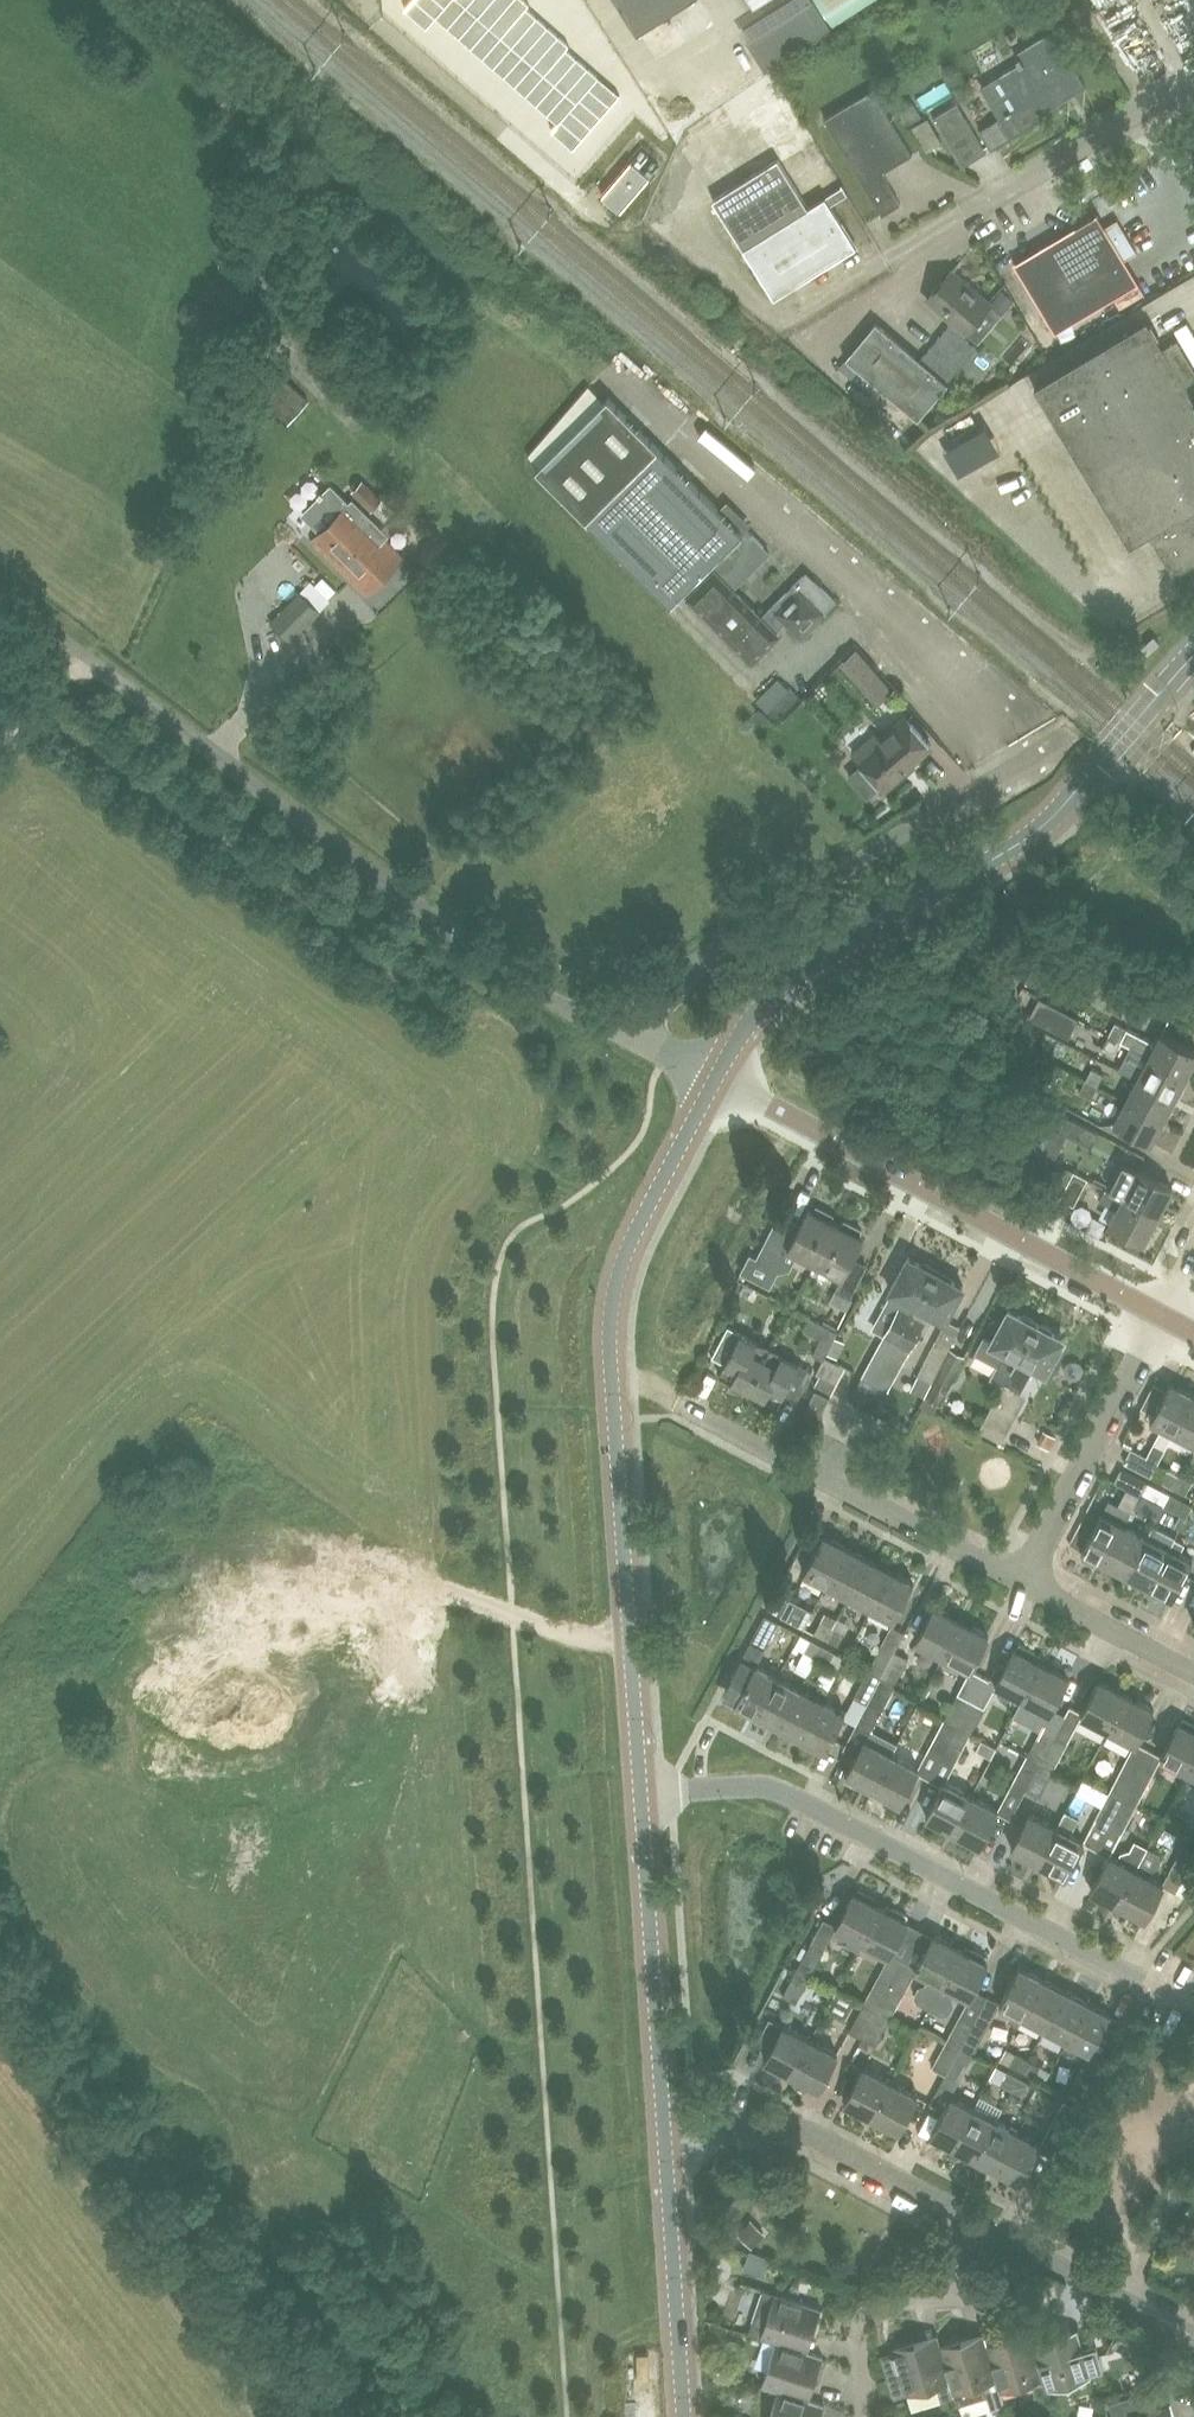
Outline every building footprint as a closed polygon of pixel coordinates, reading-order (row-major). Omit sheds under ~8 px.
[(408,6),(430,25),(439,14),(485,55),(560,121),(548,134),(569,153),(617,100),(563,53),(569,46),(526,9),(532,2),(530,0),(414,0),(408,6)] [(637,30),(685,0),(618,0),(637,30)] [(869,0),(815,0),(831,24),(869,0)] [(995,146),(1009,138),(1047,116),(1044,111),(1085,86),(1052,31),(1016,51),(1021,58),(1020,59),(1022,62),(998,76),(1017,109),(980,130),(988,145),(995,146)] [(911,155),(874,90),(824,118),(881,215),(899,205),(880,173),(911,155)] [(957,103),(932,117),(962,166),(987,152),(957,103)] [(621,211),(649,178),(649,176),(632,162),(631,162),(603,195),(603,197),(620,211),(621,211)] [(778,162),(765,170),(715,200),(743,248),(773,298),(857,248),(831,205),(810,217),(778,162)] [(1103,226),(1095,213),(1014,263),(1056,332),(1138,283),(1124,259),(1103,226)] [(1115,219),(1103,226),(1124,259),(1135,252),(1115,219)] [(927,299),(952,321),(920,359),(876,321),(845,358),(917,419),(948,383),(947,382),(976,347),(961,335),(989,302),(952,271),(927,299)] [(1178,341),(1163,350),(1146,321),(1034,388),(1129,546),(1148,535),(1172,575),(1193,562),(1193,367),(1178,341)] [(288,423),(309,400),(277,370),(256,394),(288,423)] [(720,508),(659,446),(609,396),(536,468),(586,519),(671,604),(684,592),(688,597),(689,596),(752,661),(780,634),(777,630),(786,621),(803,638),(810,630),(808,628),(836,600),(808,571),(762,616),(734,588),(771,551),(747,527),(751,524),(727,500),(720,508)] [(362,481),(352,492),(370,509),(380,499),(362,481)] [(355,499),(314,538),(369,594),(405,559),(377,530),(381,526),(355,499)] [(300,591),(270,622),(290,642),(320,611),(300,591)] [(789,688),(766,711),(775,720),(799,697),(789,688)] [(900,772),(932,744),(906,715),(880,738),(883,742),(861,761),(885,789),(902,775),(900,772)] [(1068,1036),(1078,1018),(1040,998),(1031,1016),(1068,1036)] [(1121,1041),(1149,1056),(1187,1075),(1193,1061),(1193,1050),(1161,1033),(1154,1046),(1151,1041),(1116,1022),(1109,1035),(1121,1041)] [(1149,1056),(1137,1078),(1175,1098),(1187,1075),(1149,1056)] [(1092,1067),(1086,1079),(1097,1085),(1104,1073),(1092,1067)] [(1175,1098),(1137,1078),(1126,1100),(1163,1120),(1175,1098)] [(1097,1085),(1086,1079),(1079,1091),(1091,1097),(1097,1085)] [(1034,1101),(1029,1111),(1037,1153),(1040,1155),(1053,1161),(1074,1120),(1035,1099),(1034,1101)] [(1151,1143),(1163,1120),(1126,1100),(1114,1123),(1151,1143)] [(1123,1196),(1159,1215),(1173,1188),(1123,1161),(1108,1188),(1123,1196)] [(1074,1171),(1061,1196),(1060,1198),(1074,1205),(1088,1179),(1074,1171)] [(1145,1242),(1159,1215),(1123,1196),(1108,1188),(1106,1187),(1100,1199),(1117,1208),(1109,1223),(1145,1242)] [(790,1249),(815,1263),(836,1223),(833,1222),(834,1215),(817,1206),(812,1211),(809,1209),(800,1227),(778,1216),(756,1259),(778,1271),(790,1249)] [(845,1220),(840,1225),(836,1223),(815,1263),(843,1277),(836,1290),(835,1289),(829,1300),(846,1309),(851,1299),(850,1298),(864,1271),(850,1263),(863,1238),(861,1236),(862,1229),(845,1220)] [(875,1383),(887,1391),(917,1336),(918,1335),(905,1328),(936,1271),(909,1256),(890,1290),(892,1292),(872,1329),(885,1335),(862,1376),(875,1383)] [(963,1285),(936,1271),(905,1328),(918,1335),(917,1336),(923,1339),(935,1317),(945,1323),(918,1374),(932,1381),(949,1348),(949,1347),(959,1326),(946,1318),(963,1285)] [(1009,1309),(991,1341),(983,1337),(975,1352),(997,1364),(990,1377),(1004,1385),(1036,1324),(1009,1309)] [(823,1359),(825,1356),(827,1351),(834,1336),(837,1331),(809,1315),(803,1327),(820,1337),(812,1353),(823,1359)] [(1036,1324),(1004,1385),(993,1403),(1004,1409),(1014,1390),(1019,1393),(1035,1366),(1046,1372),(1064,1339),(1036,1324)] [(748,1390),(770,1348),(728,1326),(712,1357),(725,1364),(719,1375),(748,1390)] [(812,1371),(770,1348),(748,1390),(777,1406),(783,1395),(796,1401),(812,1371)] [(949,1348),(932,1381),(925,1397),(940,1404),(965,1355),(949,1348)] [(825,1356),(823,1359),(817,1373),(819,1374),(815,1384),(831,1394),(845,1366),(825,1356)] [(863,1406),(875,1383),(862,1376),(850,1399),(863,1406)] [(1154,1444),(1165,1449),(1174,1433),(1193,1395),(1193,1394),(1171,1382),(1151,1420),(1163,1427),(1154,1444)] [(887,1391),(875,1383),(863,1406),(875,1413),(887,1391)] [(830,1397),(815,1389),(803,1413),(818,1421),(830,1397)] [(1174,1433),(1193,1443),(1193,1395),(1174,1433)] [(993,1403),(979,1429),(1002,1441),(1015,1416),(1004,1409),(993,1403)] [(1036,1442),(1049,1449),(1055,1436),(1042,1429),(1036,1442)] [(1154,1444),(1147,1457),(1132,1449),(1125,1462),(1152,1476),(1159,1463),(1158,1463),(1165,1449),(1154,1444)] [(1122,1468),(1114,1482),(1141,1496),(1148,1482),(1122,1468)] [(1174,1488),(1180,1476),(1168,1470),(1162,1482),(1174,1488)] [(1192,1482),(1180,1476),(1174,1488),(1186,1494),(1192,1482)] [(1165,1506),(1171,1494),(1159,1488),(1153,1500),(1165,1506)] [(1171,1494),(1165,1506),(1177,1512),(1183,1501),(1171,1494)] [(1105,1563),(1125,1525),(1102,1513),(1082,1551),(1105,1563)] [(1148,1537),(1125,1525),(1105,1563),(1128,1575),(1148,1537)] [(808,1534),(792,1564),(805,1571),(821,1541),(808,1534)] [(827,1585),(847,1547),(824,1535),(821,1541),(805,1571),(804,1573),(827,1585)] [(1128,1575),(1150,1586),(1170,1549),(1148,1537),(1128,1575)] [(869,1558),(847,1547),(827,1585),(849,1597),(869,1558)] [(1170,1549),(1150,1586),(1173,1599),(1193,1561),(1170,1549)] [(891,1570),(869,1558),(849,1597),(871,1608),(891,1570)] [(891,1570),(871,1608),(894,1621),(914,1582),(891,1570)] [(782,1583),(768,1609),(781,1616),(795,1590),(782,1583)] [(943,1657),(962,1621),(935,1607),(916,1643),(943,1657)] [(778,1622),(777,1622),(765,1615),(751,1641),(764,1649),(778,1622)] [(988,1636),(962,1621),(943,1657),(969,1671),(988,1636)] [(814,1633),(826,1640),(832,1628),(820,1622),(814,1633)] [(844,1634),(832,1628),(826,1640),(838,1646),(844,1634)] [(805,1651),(817,1658),(823,1646),(811,1640),(805,1651)] [(881,1645),(867,1671),(881,1678),(895,1652),(881,1645)] [(1023,1698),(1041,1663),(1038,1662),(1041,1656),(1019,1645),(1017,1651),(1014,1649),(996,1684),(1023,1698)] [(835,1652),(823,1646),(817,1658),(829,1664),(835,1652)] [(758,1715),(778,1677),(756,1666),(760,1657),(746,1650),(723,1693),(736,1700),(735,1702),(758,1715)] [(881,1678),(894,1685),(908,1659),(895,1652),(881,1678)] [(1069,1678),(1041,1663),(1023,1698),(1050,1713),(1069,1678)] [(866,1704),(867,1704),(881,1678),(867,1671),(854,1697),(866,1704)] [(758,1715),(780,1726),(800,1689),(778,1677),(758,1715)] [(856,1756),(846,1775),(848,1776),(846,1780),(862,1789),(864,1785),(874,1790),(892,1754),(897,1744),(871,1730),(895,1686),(894,1685),(881,1678),(867,1704),(866,1704),(842,1749),(856,1756)] [(1081,1715),(1108,1730),(1127,1694),(1099,1680),(1081,1715)] [(780,1726),(802,1738),(822,1701),(800,1689),(780,1726)] [(944,1720),(958,1727),(971,1700),(958,1693),(944,1720)] [(1154,1709),(1127,1694),(1108,1730),(1135,1744),(1154,1709)] [(971,1700),(958,1727),(971,1734),(985,1707),(971,1700)] [(822,1701),(802,1738),(826,1751),(846,1713),(822,1701)] [(930,1746),(944,1753),(958,1727),(944,1720),(930,1746)] [(1193,1761),(1193,1730),(1180,1723),(1161,1758),(1188,1772),(1193,1761)] [(958,1727),(944,1753),(958,1760),(971,1734),(958,1727)] [(1027,1756),(1040,1763),(1054,1737),(1040,1730),(1027,1756)] [(1040,1763),(1053,1770),(1067,1743),(1054,1737),(1040,1763)] [(920,1769),(892,1754),(874,1790),(883,1795),(881,1799),(897,1807),(899,1803),(901,1804),(920,1769)] [(1026,1789),(1040,1763),(1027,1756),(1013,1782),(1026,1789)] [(1040,1763),(1026,1789),(1040,1796),(1053,1770),(1040,1763)] [(1122,1767),(1109,1792),(1122,1799),(1136,1774),(1122,1767)] [(1149,1781),(1136,1774),(1122,1799),(1136,1806),(1149,1781)] [(954,1832),(973,1797),(945,1782),(927,1817),(954,1832)] [(1109,1792),(1096,1817),(1109,1824),(1122,1799),(1109,1792)] [(999,1811),(973,1797),(954,1832),(980,1846),(999,1811)] [(1122,1799),(1109,1824),(1123,1832),(1136,1806),(1122,1799)] [(1012,1848),(1039,1862),(1057,1827),(1030,1813),(1012,1848)] [(1057,1827),(1039,1862),(1066,1876),(1084,1841),(1057,1827)] [(1193,1858),(1193,1837),(1189,1835),(1176,1860),(1176,1861),(1189,1867),(1189,1868),(1193,1858)] [(1092,1890),(1119,1904),(1137,1869),(1148,1848),(1135,1840),(1130,1849),(1129,1849),(1121,1852),(1118,1858),(1110,1855),(1092,1890)] [(1165,1883),(1148,1875),(1149,1872),(1156,1869),(1160,1862),(1159,1854),(1148,1848),(1137,1869),(1119,1904),(1146,1919),(1165,1883)] [(855,1895),(853,1893),(835,1928),(850,1936),(846,1943),(858,1949),(862,1941),(862,1942),(880,1907),(871,1902),(873,1898),(858,1890),(855,1895)] [(907,1921),(904,1920),(907,1915),(891,1908),(889,1912),(880,1907),(862,1942),(890,1956),(907,1921)] [(820,1923),(797,1970),(811,1976),(835,1931),(820,1923)] [(934,1934),(917,1966),(915,1969),(928,1976),(925,1984),(918,1985),(914,1994),(917,2001),(930,2009),(943,1984),(961,1949),(934,1934)] [(943,1984),(930,2009),(942,2015),(950,2012),(954,2004),(952,1997),(955,1990),(970,1998),(988,1963),(985,1962),(987,1958),(972,1950),(970,1954),(961,1949),(943,1984)] [(1000,2004),(1012,2010),(1007,2019),(1018,2025),(1023,2016),(1042,1978),(1019,1966),(1000,2004)] [(811,1976),(797,1970),(783,1996),(797,2003),(811,1976)] [(863,2004),(877,2011),(890,1985),(877,1978),(863,2004)] [(1023,2016),(1045,2028),(1065,1990),(1042,1978),(1023,2016)] [(890,1985),(877,2011),(890,2019),(904,1992),(890,1985)] [(1045,2028),(1067,2039),(1087,2002),(1065,1990),(1045,2028)] [(1110,2014),(1087,2002),(1067,2039),(1062,2049),(1073,2054),(1078,2045),(1090,2052),(1110,2014)] [(863,2038),(877,2011),(863,2004),(850,2030),(863,2038)] [(877,2011),(863,2038),(876,2045),(890,2019),(877,2011)] [(947,2040),(960,2047),(973,2021),(961,2015),(947,2040)] [(779,2074),(783,2070),(792,2075),(811,2039),(784,2025),(783,2028),(771,2021),(761,2039),(773,2046),(766,2060),(768,2062),(767,2068),(779,2074)] [(960,2047),(973,2054),(987,2028),(973,2021),(960,2047)] [(1104,2027),(1091,2052),(1078,2045),(1073,2054),(1099,2067),(1116,2034),(1104,2027)] [(811,2039),(792,2075),(819,2089),(838,2053),(811,2039)] [(946,2073),(960,2047),(947,2040),(933,2067),(946,2073)] [(960,2047),(946,2073),(959,2080),(973,2054),(960,2047)] [(1010,2064),(1022,2070),(1029,2058),(1017,2052),(1010,2064)] [(1041,2065),(1029,2058),(1022,2070),(1034,2076),(1041,2065)] [(845,2103),(871,2117),(890,2081),(864,2067),(845,2103)] [(1067,2094),(1081,2101),(1095,2075),(1081,2068),(1067,2094)] [(1001,2082),(1013,2088),(1019,2076),(1007,2070),(1001,2082)] [(1019,2076),(1013,2088),(1024,2094),(1031,2083),(1019,2076)] [(917,2096),(890,2081),(871,2117),(899,2131),(917,2096)] [(954,2146),(974,2108),(951,2096),(931,2134),(954,2146)] [(1021,2181),(1037,2151),(1051,2158),(1063,2134),(1077,2108),(1064,2101),(1050,2127),(1041,2143),(1018,2131),(998,2169),(1021,2181)] [(954,2146),(976,2158),(996,2120),(974,2108),(954,2146)] [(996,2120),(976,2158),(998,2169),(1018,2131),(996,2120)] [(822,2309),(776,2294),(761,2289),(748,2332),(777,2342),(779,2343),(784,2329),(812,2339),(822,2309)] [(1078,2328),(1033,2341),(1046,2383),(1048,2388),(1092,2375),(1090,2369),(1104,2365),(1097,2343),(1084,2347),(1078,2328)] [(1034,2387),(1046,2383),(1033,2341),(1030,2330),(987,2343),(1001,2390),(1032,2381),(1034,2387)] [(954,2391),(983,2382),(990,2408),(1005,2403),(1001,2390),(987,2343),(983,2332),(940,2344),(954,2391)] [(941,2395),(954,2391),(940,2344),(937,2333),(893,2346),(900,2371),(907,2393),(938,2384),(941,2395)] [(777,2342),(763,2385),(779,2390),(781,2391),(785,2377),(813,2386),(823,2357),(779,2343),(777,2342)] [(900,2371),(885,2376),(886,2378),(891,2395),(892,2398),(907,2393),(900,2371)] [(825,2405),(781,2391),(779,2390),(770,2416),(821,2416),(825,2405)] [(1111,2402),(1116,2416),(1175,2416),(1171,2404),(1158,2408),(1152,2390),(1111,2402)]
